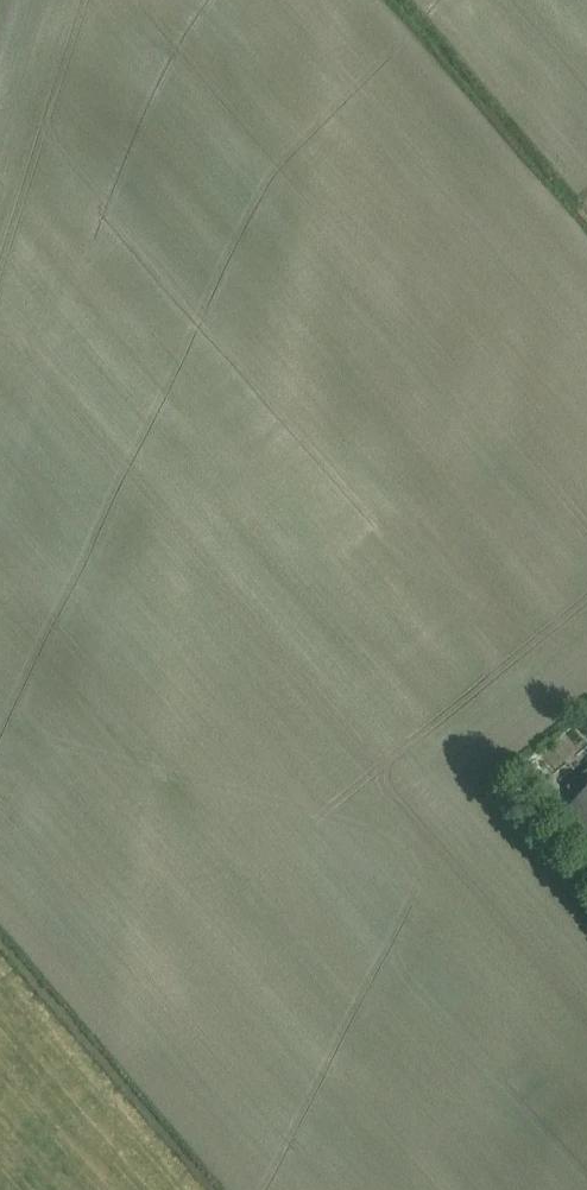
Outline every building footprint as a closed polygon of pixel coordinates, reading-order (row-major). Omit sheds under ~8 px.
[(568,808),(586,831),(586,792),(568,808)]
